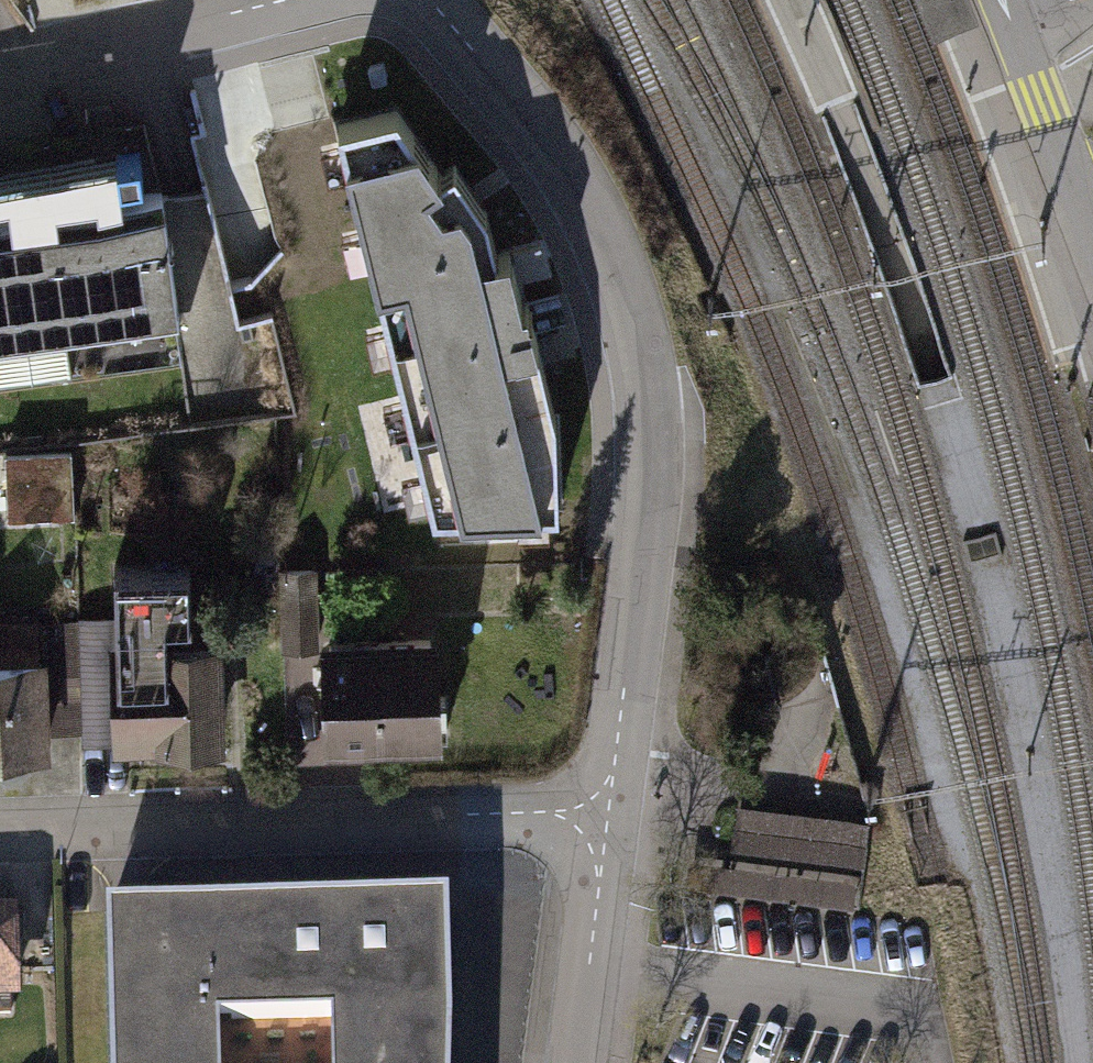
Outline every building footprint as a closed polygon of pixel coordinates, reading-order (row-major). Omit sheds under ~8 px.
[(398,107),(339,122),(434,509),(558,506),(554,415),(509,246),(495,248),(487,208),(454,160),(438,169),(398,107)] [(159,196),(176,318),(196,408),(290,400),(275,313),(237,317),(205,190),(159,196)] [(159,196),(0,218),(0,339),(176,318),(159,196)] [(1083,394),(1092,436),(1092,392),(1083,394)] [(69,455),(6,458),(8,527),(74,524),(69,455)] [(316,573),(280,575),(283,656),(319,652),(316,573)] [(424,642),(327,649),(334,742),(430,735),(424,642)] [(212,651),(113,658),(120,748),(219,741),(212,651)] [(0,660),(0,750),(43,747),(38,658),(0,660)] [(758,806),(747,890),(866,907),(878,823),(758,806)] [(102,907),(106,1062),(213,1062),(212,1016),(328,1011),(328,1062),(443,1062),(444,896),(102,907)]
